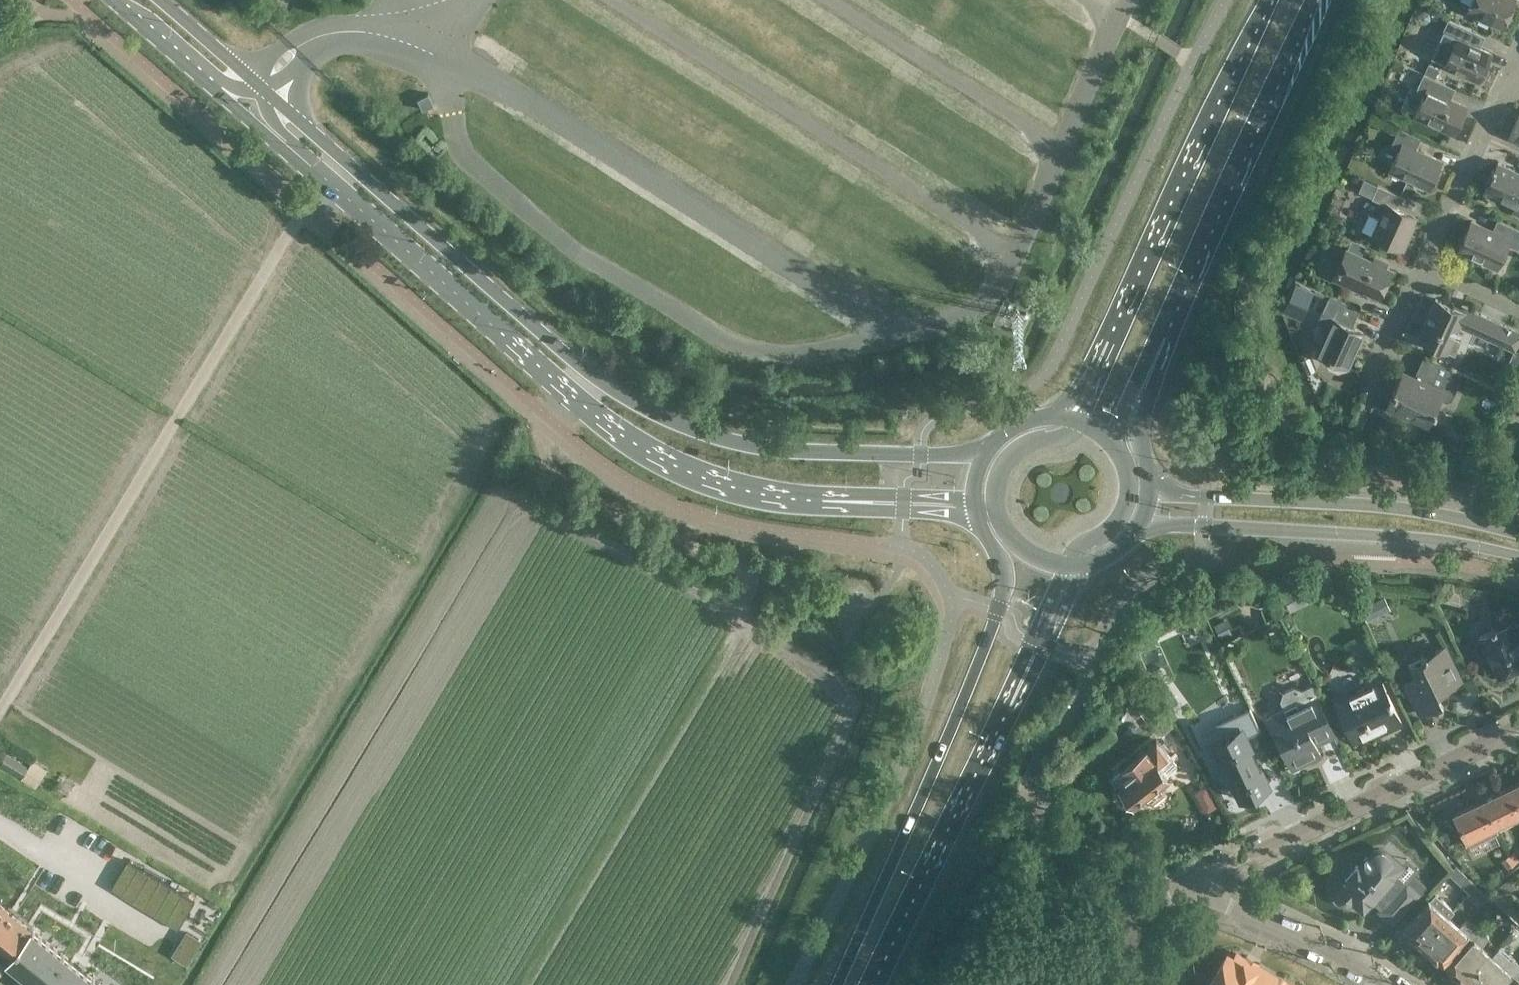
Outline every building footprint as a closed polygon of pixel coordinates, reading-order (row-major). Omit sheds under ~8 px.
[(1467,11),(1502,27),(1514,0),(1472,0),(1467,11)] [(1478,80),(1491,51),(1468,41),(1473,29),(1448,18),(1443,30),(1457,37),(1444,65),(1478,80)] [(1408,69),(1422,76),(1416,88),(1425,92),(1415,115),(1454,133),(1466,105),(1440,93),(1445,82),(1423,72),(1409,66),(1408,69)] [(1509,136),(1518,141),(1518,114),(1509,136)] [(1429,187),(1441,159),(1416,148),(1421,137),(1399,127),(1391,143),(1400,147),(1390,170),(1429,187)] [(1498,161),(1485,190),(1516,205),(1513,212),(1518,215),(1518,171),(1498,161)] [(1416,216),(1396,207),(1401,194),(1378,184),(1372,197),(1386,203),(1380,217),(1369,212),(1362,228),(1373,233),(1372,234),(1402,247),(1416,216)] [(1518,242),(1518,228),(1497,218),(1492,229),(1471,220),(1458,249),(1497,266),(1507,243),(1517,247),(1518,242)] [(1365,244),(1351,238),(1346,248),(1361,254),(1365,244)] [(1379,296),(1392,269),(1385,266),(1387,261),(1375,255),(1373,260),(1361,254),(1346,248),(1333,277),(1352,286),(1353,284),(1379,296)] [(1322,295),(1328,297),(1317,321),(1328,326),(1317,350),(1348,364),(1363,331),(1351,326),(1360,307),(1330,294),(1330,293),(1324,291),(1322,295)] [(1518,375),(1518,344),(1518,342),(1518,331),(1460,304),(1459,308),(1436,298),(1418,337),(1455,354),(1461,340),(1453,336),(1459,324),(1514,349),(1505,369),(1518,375)] [(1452,398),(1463,372),(1431,357),(1421,379),(1402,371),(1388,403),(1428,422),(1439,397),(1446,400),(1452,398)] [(1518,375),(1511,392),(1518,396),(1518,375)] [(1309,601),(1300,583),(1282,591),(1291,609),(1309,601)] [(1360,608),(1366,620),(1379,614),(1373,602),(1360,608)] [(1513,619),(1497,627),(1495,624),(1490,626),(1491,629),(1480,635),(1500,674),(1518,665),(1518,621),(1515,623),(1513,619)] [(1439,689),(1462,678),(1446,645),(1428,654),(1426,651),(1421,654),(1423,657),(1411,662),(1417,676),(1406,682),(1421,711),(1444,700),(1439,689)] [(1384,729),(1402,720),(1382,678),(1352,693),(1351,689),(1335,697),(1355,738),(1382,725),(1384,729)] [(1317,743),(1336,734),(1313,684),(1303,689),(1295,686),(1285,691),(1282,699),(1286,708),(1268,716),(1293,768),(1322,754),(1317,743)] [(1269,784),(1246,735),(1260,728),(1250,705),(1220,719),(1224,727),(1204,737),(1226,785),(1233,782),(1240,797),(1269,784)] [(1164,711),(1151,721),(1161,734),(1174,724),(1164,711)] [(1168,751),(1157,737),(1114,772),(1110,775),(1120,790),(1126,797),(1136,798),(1143,792),(1148,798),(1154,799),(1164,791),(1164,785),(1159,779),(1168,772),(1167,772),(1177,764),(1168,752),(1168,751)] [(29,766),(7,752),(0,763),(0,767),(21,779),(29,766)] [(1509,785),(1518,804),(1518,780),(1509,785)] [(1481,798),(1494,824),(1518,812),(1518,804),(1509,785),(1481,798)] [(1467,837),(1494,824),(1481,798),(1454,811),(1467,837)] [(1386,911),(1404,927),(1436,885),(1423,873),(1428,867),(1414,855),(1409,860),(1394,846),(1392,845),(1390,845),(1388,844),(1385,844),(1383,844),(1381,845),(1380,846),(1378,847),(1377,849),(1372,856),(1355,876),(1350,883),(1347,887),(1345,889),(1344,890),(1344,894),(1344,896),(1344,899),(1346,902),(1348,904),(1349,905),(1351,907),(1353,908),(1356,908),(1359,908),(1361,907),(1362,906),(1374,916),(1384,904),(1389,908),(1386,911)] [(1518,860),(1518,858),(1513,850),(1505,856),(1512,865),(1518,860)] [(1438,878),(1450,868),(1442,858),(1430,867),(1438,878)] [(127,860),(111,888),(121,894),(138,866),(127,860)] [(1451,883),(1463,871),(1455,864),(1444,876),(1451,883)] [(121,894),(132,901),(149,873),(138,866),(121,894)] [(143,907),(159,879),(149,873),(132,901),(143,907)] [(153,914),(170,886),(159,879),(143,907),(153,914)] [(170,886),(153,914),(164,920),(181,892),(170,886)] [(178,928),(195,901),(181,892),(164,920),(178,928)] [(1411,932),(1425,945),(1451,916),(1449,915),(1454,909),(1436,893),(1407,926),(1412,931),(1411,932)] [(7,960),(31,930),(0,905),(0,970),(7,960)] [(8,961),(38,984),(117,984),(129,970),(51,907),(32,931),(8,961)] [(1445,960),(1469,932),(1472,935),(1479,927),(1467,916),(1460,924),(1451,916),(1425,945),(1437,955),(1438,954),(1445,960)] [(1455,971),(1469,984),(1495,954),(1482,943),(1489,935),(1479,927),(1472,935),(1475,937),(1450,964),(1456,970),(1455,971)] [(1238,953),(1233,961),(1226,956),(1210,984),(1293,984),(1238,953)] [(1512,970),(1515,972),(1518,968),(1518,962),(1510,954),(1503,962),(1495,954),(1469,984),(1471,984),(1499,984),(1512,970)] [(1510,984),(1518,984),(1518,976),(1510,984)]
